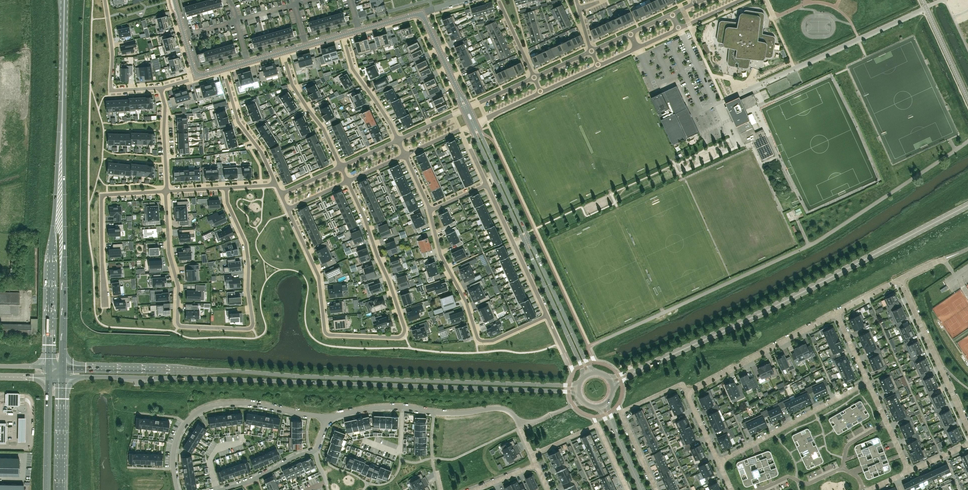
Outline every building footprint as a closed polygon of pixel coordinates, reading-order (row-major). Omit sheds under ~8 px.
[(371,2),(371,1),(369,2),(371,8),(383,5),(382,4),(381,0),(377,0),(371,2)] [(656,0),(655,0),(651,2),(655,10),(660,8),(656,0)] [(662,0),(656,0),(660,8),(665,6),(662,0)] [(492,1),(487,3),(490,13),(495,11),(492,2),(492,1)] [(655,10),(651,2),(646,4),(650,13),(655,10)] [(374,13),(386,10),(386,7),(385,4),(382,4),(383,5),(371,8),(371,9),(373,9),(374,13)] [(650,13),(646,4),(641,6),(645,15),(650,13)] [(192,15),(189,5),(183,7),(186,16),(192,15)] [(556,14),(564,10),(562,5),(553,8),(556,14)] [(645,15),(641,6),(637,9),(640,17),(645,15)] [(640,17),(637,9),(631,11),(635,20),(640,17)] [(524,17),(525,17),(526,18),(525,19),(526,19),(537,16),(535,10),(524,13),(525,16),(524,17)] [(558,18),(567,15),(564,10),(556,14),(558,18)] [(762,12),(747,10),(746,10),(745,10),(744,10),(744,11),(743,11),(743,12),(743,13),(742,13),(741,13),(740,13),(739,14),(739,15),(737,22),(722,20),(722,21),(721,21),(720,21),(720,22),(719,22),(719,23),(717,39),(717,40),(717,41),(718,42),(719,42),(723,43),(723,44),(723,45),(724,46),(725,46),(725,47),(726,47),(729,48),(727,63),(728,63),(728,64),(729,65),(730,66),(746,68),(747,68),(748,68),(748,67),(749,67),(749,66),(751,59),(762,60),(763,60),(764,59),(765,59),(765,58),(765,57),(770,57),(771,57),(772,57),(772,56),(773,55),(773,54),(775,39),(775,38),(775,37),(774,37),(774,36),(773,36),(763,33),(764,16),(764,15),(764,14),(763,13),(762,12)] [(349,20),(348,15),(345,16),(344,12),(338,14),(341,23),(347,21),(349,20)] [(634,20),(630,12),(625,14),(629,23),(634,20)] [(802,13),(801,37),(831,38),(832,14),(802,13)] [(341,23),(338,14),(332,15),(335,24),(341,23)] [(629,23),(625,14),(620,16),(624,25),(629,23)] [(154,19),(156,25),(158,24),(170,21),(169,17),(166,17),(166,15),(156,18),(154,19)] [(335,24),(332,15),(326,17),(329,26),(335,24)] [(442,20),(445,25),(456,20),(454,15),(442,20)] [(569,19),(567,15),(558,18),(560,23),(569,19)] [(539,22),(537,16),(526,19),(527,22),(526,23),(527,23),(527,24),(527,25),(539,22)] [(624,25),(620,16),(615,19),(619,27),(624,25)] [(329,26),(326,17),(321,18),(323,28),(329,26)] [(323,28),(321,18),(315,20),(318,29),(323,28)] [(571,25),(569,19),(560,23),(563,29),(571,25)] [(619,27),(615,19),(610,21),(614,29),(619,27)] [(318,29),(315,20),(309,22),(310,26),(307,27),(309,31),(311,31),(312,31),(318,29)] [(456,21),(456,20),(445,25),(447,30),(457,26),(457,25),(456,26),(454,22),(456,21)] [(171,25),(170,21),(158,24),(160,30),(157,30),(158,33),(165,32),(164,29),(169,27),(169,25),(171,25)] [(497,25),(498,24),(497,24),(495,21),(485,26),(488,32),(498,27),(498,26),(497,25)] [(614,29),(610,21),(605,23),(609,32),(614,29)] [(540,28),(539,22),(527,25),(528,28),(528,29),(529,30),(528,30),(528,31),(529,31),(540,28)] [(609,32),(605,23),(600,25),(604,34),(609,32)] [(604,34),(600,25),(595,28),(599,36),(604,34)] [(414,36),(411,26),(401,29),(403,36),(407,34),(408,38),(414,36)] [(459,31),(457,26),(447,30),(449,35),(459,31)] [(129,27),(118,29),(119,37),(125,36),(126,39),(132,38),(129,27)] [(297,35),(295,30),(293,31),(291,27),(285,29),(288,38),(294,36),(297,35)] [(501,32),(501,31),(500,32),(500,30),(500,29),(499,30),(498,27),(488,32),(490,37),(501,32)] [(542,34),(540,28),(529,31),(529,32),(530,33),(529,33),(529,34),(530,34),(531,37),(542,34)] [(599,36),(595,28),(590,30),(594,38),(599,36)] [(288,38),(285,29),(280,30),(282,39),(288,38)] [(282,39),(280,30),(274,32),(276,41),(282,39)] [(463,38),(459,31),(449,35),(452,40),(456,38),(457,41),(463,38)] [(276,41),(274,32),(268,33),(271,43),(276,41)] [(504,37),(503,37),(502,36),(503,35),(502,35),(501,32),(490,37),(493,43),(503,38),(504,37)] [(271,43),(268,33),(262,35),(265,44),(271,43)] [(394,43),(392,37),(389,38),(387,33),(381,35),(384,47),(394,45),(394,43)] [(544,40),(542,34),(531,37),(530,37),(530,38),(531,38),(531,39),(531,40),(532,40),(533,43),(544,40)] [(161,39),(163,45),(176,42),(174,37),(172,38),(172,36),(166,38),(165,35),(159,37),(160,40),(161,39)] [(265,44),(262,35),(257,37),(259,46),(265,44)] [(384,47),(381,35),(374,37),(376,42),(373,43),(374,49),(378,48),(378,49),(384,47)] [(580,35),(575,37),(579,45),(584,43),(580,35)] [(259,46),(257,37),(251,38),(252,43),(249,43),(250,48),(253,47),(253,48),(259,46)] [(579,45),(575,37),(570,39),(574,48),(579,45)] [(505,40),(504,40),(504,39),(504,38),(503,38),(493,43),(495,48),(506,43),(504,40),(505,40)] [(374,49),(373,43),(369,44),(368,39),(362,40),(365,53),(371,51),(371,50),(374,49)] [(574,48),(570,39),(565,42),(569,50),(574,48)] [(121,46),(122,54),(126,53),(127,54),(131,53),(130,52),(134,51),(133,47),(136,46),(135,40),(124,42),(125,46),(121,46)] [(365,53),(362,40),(355,42),(357,49),(354,49),(355,56),(356,55),(360,54),(365,53)] [(459,45),(455,47),(457,53),(467,48),(466,48),(464,43),(465,43),(464,40),(458,43),(459,45)] [(405,44),(409,53),(421,48),(418,42),(413,44),(411,41),(405,44)] [(177,45),(176,42),(163,45),(162,45),(164,54),(171,53),(170,50),(175,48),(175,46),(177,45)] [(569,50),(565,42),(561,44),(564,52),(569,50)] [(234,43),(227,45),(230,54),(236,52),(239,51),(238,47),(235,48),(234,43)] [(498,54),(508,49),(507,46),(507,45),(507,46),(506,44),(507,44),(506,44),(506,43),(495,48),(498,54)] [(564,52),(561,44),(556,46),(559,54),(564,52)] [(230,54),(227,45),(221,47),(224,56),(230,54)] [(342,50),(337,52),(335,46),(329,48),(332,60),(338,58),(339,60),(344,58),(342,50)] [(559,54),(556,46),(551,48),(555,57),(559,54)] [(224,56),(221,47),(215,48),(218,58),(224,56)] [(332,60),(329,48),(328,48),(328,47),(326,48),(323,49),(324,55),(319,57),(321,65),(327,63),(327,61),(332,60)] [(218,58),(215,48),(209,50),(212,59),(218,58)] [(423,53),(421,48),(409,53),(410,53),(414,62),(420,59),(418,56),(423,53)] [(470,53),(467,48),(457,53),(460,57),(471,52),(470,53)] [(555,57),(551,48),(546,51),(550,59),(555,57)] [(510,51),(509,51),(509,50),(509,49),(508,49),(498,54),(501,60),(511,55),(510,52),(510,51)] [(212,59),(209,50),(203,52),(206,61),(212,59)] [(550,59),(546,51),(541,53),(545,61),(550,59)] [(206,61),(203,52),(197,54),(199,63),(206,61)] [(462,62),(473,57),(471,52),(460,57),(462,62)] [(304,55),(307,66),(313,65),(313,66),(317,65),(315,57),(312,58),(310,53),(304,55)] [(545,61),(541,53),(536,55),(540,64),(545,61)] [(307,66),(304,55),(303,55),(303,54),(298,55),(299,56),(298,56),(299,62),(294,63),(296,70),(302,69),(301,68),(307,66)] [(540,64),(536,55),(531,57),(535,66),(540,64)] [(166,60),(168,60),(170,65),(170,66),(182,62),(180,58),(178,59),(178,57),(172,59),(171,56),(165,57),(166,60)] [(473,57),(462,62),(464,68),(473,63),(471,58),(473,57)] [(421,62),(420,59),(414,62),(415,65),(414,65),(417,71),(429,66),(426,60),(421,62)] [(183,66),(182,62),(170,66),(170,65),(168,66),(170,75),(176,73),(176,71),(181,69),(181,67),(183,66)] [(276,67),(275,63),(274,63),(273,62),(269,64),(268,65),(272,76),(278,75),(278,76),(282,75),(279,67),(276,68),(276,67)] [(375,62),(368,65),(369,68),(367,69),(371,79),(375,77),(376,78),(379,76),(378,75),(379,75),(375,65),(376,65),(375,62)] [(525,71),(521,62),(516,65),(519,73),(525,71)] [(268,65),(267,65),(267,64),(263,65),(263,66),(262,67),(263,71),(264,72),(259,73),(261,80),(266,79),(266,78),(272,76),(268,65)] [(128,75),(132,75),(132,65),(125,65),(125,68),(121,68),(121,80),(128,80),(128,75)] [(519,73),(516,65),(511,67),(515,75),(519,73)] [(151,66),(139,67),(140,75),(143,75),(144,74),(144,76),(145,79),(152,78),(151,66)] [(432,72),(429,66),(417,71),(421,80),(423,80),(428,77),(427,74),(432,72)] [(515,75),(511,67),(506,69),(510,77),(515,75)] [(470,80),(481,74),(479,69),(467,74),(470,80)] [(510,77),(506,69),(501,71),(505,80),(510,77)] [(251,70),(244,72),(248,87),(252,86),(259,84),(257,77),(253,78),(251,70)] [(505,80),(501,71),(496,74),(500,82),(505,80)] [(248,87),(244,72),(237,74),(240,82),(236,83),(238,90),(244,88),(248,87)] [(352,85),(353,84),(347,74),(344,76),(342,77),(340,74),(333,78),(336,82),(338,81),(339,82),(341,80),(346,88),(349,87),(349,88),(353,86),(352,85)] [(481,75),(481,74),(470,80),(472,85),(483,79),(482,80),(480,75),(481,75)] [(378,89),(383,86),(385,89),(391,86),(387,77),(381,80),(380,79),(377,80),(378,82),(374,83),(377,89),(378,89)] [(430,80),(428,77),(423,80),(424,83),(423,83),(426,89),(437,84),(435,78),(430,80)] [(474,89),(486,84),(483,79),(472,85),(474,89)] [(211,96),(223,93),(220,85),(215,86),(214,81),(210,82),(211,83),(207,84),(211,96)] [(309,94),(319,90),(315,81),(309,84),(310,87),(307,89),(309,94)] [(211,96),(207,84),(204,85),(204,84),(200,85),(202,90),(196,92),(200,104),(204,102),(203,98),(211,96)] [(440,90),(437,84),(426,89),(430,98),(431,98),(437,95),(435,92),(440,90)] [(486,85),(486,84),(474,89),(477,95),(486,90),(483,86),(486,85)] [(658,114),(672,144),(699,132),(696,127),(694,128),(685,109),(687,108),(686,105),(685,105),(677,86),(662,92),(669,108),(658,114)] [(395,94),(393,88),(384,92),(387,97),(395,94)] [(192,93),(189,94),(187,89),(180,91),(184,103),(194,100),(192,93)] [(321,95),(319,90),(309,94),(312,100),(316,98),(317,101),(325,97),(324,94),(321,95)] [(175,98),(170,100),(172,106),(184,103),(180,91),(173,93),(175,98)] [(349,94),(352,103),(363,98),(361,92),(356,94),(354,91),(349,94)] [(282,102),(291,97),(287,92),(284,95),(282,92),(276,96),(281,104),(283,102),(282,102)] [(656,95),(651,98),(658,114),(669,108),(662,92),(656,95)] [(387,97),(389,103),(391,102),(398,99),(395,94),(387,97)] [(755,132),(750,120),(745,109),(758,104),(753,94),(741,99),(739,97),(725,103),(727,106),(725,107),(732,122),(734,121),(736,127),(736,126),(745,144),(752,141),(762,162),(775,156),(763,129),(755,132)] [(446,102),(443,96),(438,98),(437,95),(431,98),(432,101),(431,101),(434,107),(446,102)] [(285,107),(293,101),(291,97),(282,102),(283,102),(285,106),(285,107)] [(363,98),(352,103),(356,111),(362,108),(361,105),(366,103),(363,98)] [(391,102),(393,108),(402,104),(399,98),(398,99),(391,102)] [(249,104),(246,105),(248,111),(257,107),(254,99),(248,101),(249,104)] [(294,108),(297,106),(293,101),(285,107),(285,106),(283,108),(286,113),(288,111),(290,114),(295,110),(294,108)] [(323,105),(324,108),(320,109),(323,115),(332,110),(332,111),(334,110),(331,104),(330,105),(328,102),(323,105)] [(448,108),(446,102),(434,107),(434,108),(436,107),(438,112),(448,108)] [(405,109),(402,104),(393,108),(396,113),(405,109)] [(250,116),(261,111),(259,106),(257,107),(248,111),(250,116)] [(213,114),(215,119),(227,116),(226,113),(225,110),(221,111),(221,108),(215,110),(215,113),(213,114)] [(362,119),(372,114),(370,109),(360,114),(362,119)] [(396,113),(399,119),(400,118),(407,115),(407,114),(405,109),(396,113)] [(336,119),(332,111),(332,110),(323,115),(326,121),(329,119),(331,121),(336,119)] [(261,117),(263,116),(261,111),(250,116),(252,121),(255,120),(256,122),(262,120),(261,117)] [(372,114),(362,119),(364,118),(366,123),(364,124),(374,119),(372,114)] [(400,118),(403,123),(411,119),(409,114),(407,114),(407,115),(400,118)] [(306,121),(304,116),(301,117),(299,115),(294,117),(295,120),(293,121),(295,126),(306,121)] [(228,119),(227,116),(215,119),(216,125),(219,125),(220,128),(226,126),(225,123),(229,122),(228,119)] [(377,124),(374,119),(364,124),(367,129),(377,124)] [(403,123),(405,129),(414,125),(411,119),(403,123)] [(298,131),(308,126),(306,121),(295,126),(298,131)] [(260,133),(270,126),(267,122),(257,128),(260,133)] [(332,126),(335,131),(343,128),(341,123),(332,126)] [(370,133),(379,129),(377,124),(367,129),(369,128),(371,132),(370,133)] [(263,137),(272,132),(273,131),(270,126),(260,133),(263,137)] [(308,132),(311,131),(308,126),(298,131),(302,139),(309,136),(308,132)] [(229,127),(220,129),(223,137),(234,134),(233,129),(230,130),(229,127)] [(337,136),(345,132),(343,128),(335,131),(337,136)] [(370,134),(372,138),(382,134),(379,129),(370,133),(370,134)] [(266,142),(275,136),(272,132),(263,137),(266,142)] [(339,141),(347,137),(345,132),(337,136),(339,141)] [(234,135),(234,134),(223,137),(224,143),(236,139),(235,137),(235,135),(234,135)] [(307,138),(309,143),(318,139),(316,134),(307,138)] [(382,134),(372,138),(373,138),(376,143),(384,139),(381,134),(382,134)] [(698,134),(690,140),(693,143),(700,137),(698,134)] [(279,140),(276,135),(275,136),(266,142),(269,147),(272,144),(273,145),(275,143),(279,140)] [(342,146),(350,142),(347,137),(339,141),(342,146)] [(237,143),(236,139),(224,143),(226,148),(228,147),(229,150),(235,149),(234,146),(237,145),(237,143)] [(309,143),(311,148),(320,144),(318,139),(309,143)] [(445,144),(448,150),(458,145),(455,139),(451,141),(450,140),(446,142),(447,143),(445,144)] [(344,151),(352,147),(350,142),(342,146),(344,151)] [(311,148),(314,153),(322,149),(320,144),(311,148)] [(270,149),(272,154),(281,150),(278,145),(270,149)] [(458,145),(448,150),(450,149),(452,155),(460,151),(458,145)] [(352,147),(344,151),(346,156),(354,152),(352,147)] [(314,153),(316,158),(325,154),(322,149),(314,153)] [(282,153),(281,150),(272,154),(275,159),(283,155),(282,153)] [(460,151),(452,155),(455,160),(453,161),(463,157),(460,151)] [(418,161),(428,157),(425,152),(416,156),(418,161)] [(316,158),(318,163),(327,159),(325,154),(316,158)] [(285,160),(283,155),(275,159),(277,164),(285,160)] [(420,166),(430,162),(428,157),(418,161),(420,166)] [(454,167),(464,162),(462,157),(463,157),(453,161),(455,166),(454,167)] [(318,163),(321,168),(326,165),(328,165),(328,164),(329,164),(327,159),(318,163)] [(287,165),(285,160),(277,164),(279,169),(287,165)] [(423,171),(432,166),(430,162),(420,166),(421,166),(423,171)] [(457,172),(467,168),(464,162),(454,167),(457,172)] [(243,167),(240,167),(240,173),(243,173),(244,177),(245,177),(251,177),(250,173),(251,173),(251,170),(250,170),(250,164),(243,164),(243,167)] [(391,174),(401,170),(399,164),(390,168),(392,173),(391,174)] [(231,178),(230,165),(224,166),(224,168),(221,168),(221,174),(224,174),(225,178),(227,178),(231,178)] [(240,173),(240,167),(236,167),(236,165),(230,165),(231,178),(234,178),(237,177),(237,174),(240,173)] [(290,170),(287,165),(279,169),(281,174),(280,174),(290,170)] [(212,179),(211,166),(202,167),(202,176),(205,175),(206,179),(208,179),(212,179)] [(221,174),(221,168),(217,168),(217,166),(211,166),(212,179),(215,179),(218,179),(218,175),(221,174)] [(425,176),(435,171),(432,166),(423,171),(425,176)] [(467,168),(457,172),(458,172),(460,177),(469,173),(467,168)] [(283,179),(291,175),(289,171),(290,170),(280,174),(283,179)] [(391,174),(394,180),(404,175),(401,170),(391,174)] [(428,181),(437,176),(435,171),(425,176),(428,181)] [(462,182),(472,178),(469,173),(460,177),(462,182)] [(293,180),(291,175),(283,179),(285,184),(293,180)] [(395,185),(406,181),(404,175),(394,180),(396,185),(395,185)] [(430,185),(439,181),(437,176),(428,181),(430,185)] [(474,183),(472,178),(462,182),(465,188),(474,183)] [(358,183),(361,188),(369,184),(367,179),(361,181),(359,182),(360,182),(358,183)] [(395,185),(398,191),(409,186),(406,181),(395,185)] [(441,186),(439,181),(430,185),(432,190),(441,186)] [(372,189),(369,184),(361,188),(363,193),(372,189)] [(398,191),(400,196),(403,195),(411,191),(409,186),(398,191)] [(434,195),(444,191),(441,186),(432,190),(434,195)] [(374,194),(372,189),(363,193),(365,198),(374,194)] [(334,194),(336,199),(344,195),(342,190),(334,194)] [(403,195),(405,201),(414,197),(411,191),(403,195)] [(446,196),(444,191),(434,195),(437,200),(446,196)] [(481,198),(479,193),(474,195),(474,194),(470,196),(470,197),(469,197),(472,203),(481,198)] [(376,198),(374,194),(365,198),(367,202),(376,198)] [(336,199),(338,204),(346,200),(344,195),(336,199)] [(406,207),(416,202),(414,197),(405,201),(407,206),(406,207)] [(378,203),(376,198),(367,202),(370,207),(378,203)] [(483,203),(481,198),(472,203),(474,208),(484,203),(483,203)] [(209,208),(220,207),(219,200),(209,200),(209,203),(209,208)] [(338,204),(340,209),(349,205),(346,200),(338,204)] [(188,206),(188,201),(178,201),(179,206),(175,207),(175,208),(174,208),(174,213),(175,213),(175,214),(187,213),(186,206),(188,206)] [(273,201),(267,203),(271,213),(276,211),(273,201)] [(151,206),(151,202),(143,203),(144,207),(145,213),(158,213),(158,210),(159,209),(159,207),(158,206),(151,206)] [(419,208),(416,202),(406,207),(409,212),(419,208)] [(381,208),(378,203),(370,207),(372,212),(381,208)] [(487,209),(484,203),(474,208),(475,208),(477,213),(487,209)] [(340,209),(343,214),(351,210),(349,205),(340,209)] [(113,207),(110,207),(110,215),(114,215),(114,221),(121,220),(120,215),(121,215),(121,207),(118,207),(118,206),(113,206),(113,207)] [(299,210),(301,215),(310,211),(307,206),(302,209),(300,210),(299,210)] [(452,216),(449,210),(450,210),(449,207),(443,209),(444,212),(439,215),(440,216),(439,216),(441,220),(442,220),(452,216)] [(383,213),(381,208),(372,212),(374,217),(383,213)] [(480,219),(489,214),(487,209),(477,213),(480,219)] [(343,214),(345,219),(353,215),(351,210),(343,214)] [(303,220),(312,216),(310,211),(301,215),(303,220)] [(215,225),(222,223),(226,222),(226,221),(227,220),(223,213),(218,215),(217,212),(207,217),(210,223),(214,221),(215,225)] [(423,218),(421,212),(415,215),(413,212),(407,214),(409,218),(410,217),(413,223),(423,218)] [(158,213),(145,213),(145,220),(144,220),(144,225),(153,224),(152,221),(153,220),(159,220),(159,217),(159,216),(159,213),(158,213)] [(187,219),(187,213),(175,214),(175,215),(174,215),(175,219),(176,219),(176,220),(180,220),(180,225),(189,224),(189,219),(187,219)] [(374,217),(377,222),(385,218),(383,213),(374,217)] [(482,224),(492,220),(489,214),(480,219),(482,224)] [(345,219),(347,224),(355,220),(353,215),(345,219)] [(305,225),(314,221),(312,216),(303,220),(305,225)] [(457,224),(455,221),(453,222),(451,216),(452,216),(442,220),(444,226),(449,224),(451,226),(457,224)] [(420,227),(426,224),(423,218),(413,223),(414,223),(419,233),(422,231),(420,227)] [(358,225),(355,220),(347,224),(349,228),(350,229),(358,225)] [(485,229),(495,225),(494,225),(492,220),(482,224),(485,229)] [(308,230),(316,226),(314,221),(305,225),(308,230)] [(381,232),(389,229),(389,228),(387,223),(379,227),(381,232)] [(108,230),(107,230),(108,234),(109,234),(109,236),(116,235),(116,238),(120,238),(120,235),(120,231),(122,231),(122,224),(115,225),(116,228),(108,229),(108,230)] [(497,231),(495,225),(485,229),(485,230),(487,229),(489,234),(497,231)] [(310,235),(319,231),(316,226),(308,230),(310,235)] [(457,236),(455,230),(457,229),(456,226),(450,229),(451,232),(446,234),(449,240),(459,235),(457,236)] [(156,232),(156,228),(142,229),(143,233),(143,237),(149,237),(149,236),(153,236),(153,237),(157,237),(157,232),(156,232)] [(221,240),(225,238),(225,239),(230,237),(229,236),(233,235),(230,228),(222,231),(221,228),(213,232),(215,235),(218,234),(221,240)] [(389,229),(381,232),(383,238),(393,233),(391,228),(389,228),(389,229)] [(182,234),(180,234),(180,241),(180,243),(185,243),(185,241),(190,240),(190,237),(190,232),(194,232),(194,229),(189,229),(181,230),(182,234)] [(353,239),(362,235),(360,230),(351,233),(353,239)] [(312,240),(321,236),(319,231),(310,235),(312,240)] [(500,236),(497,231),(489,234),(492,240),(500,236)] [(430,243),(428,237),(422,239),(421,234),(417,236),(418,240),(417,241),(419,247),(430,243)] [(364,241),(362,235),(353,239),(351,239),(354,245),(364,241)] [(461,241),(459,235),(449,240),(451,246),(456,243),(458,246),(464,243),(462,240),(461,241)] [(312,240),(315,245),(323,241),(321,236),(312,240)] [(503,242),(500,236),(492,240),(495,246),(503,242)] [(388,249),(397,246),(395,240),(386,243),(388,249)] [(317,250),(318,252),(317,252),(319,256),(320,256),(320,257),(330,252),(328,246),(329,245),(327,241),(319,245),(321,249),(317,250)] [(121,255),(120,249),(123,249),(122,243),(113,244),(113,249),(109,249),(109,256),(114,256),(117,256),(121,255)] [(146,248),(149,248),(149,255),(159,255),(159,247),(155,247),(155,243),(146,243),(146,248)] [(223,247),(223,252),(226,251),(227,256),(238,254),(237,248),(233,249),(232,244),(227,246),(226,243),(222,244),(223,247)] [(432,249),(430,243),(419,247),(421,247),(424,257),(428,256),(426,251),(432,249)] [(506,250),(504,244),(495,248),(498,254),(506,250)] [(397,246),(388,249),(390,255),(398,252),(397,246)] [(183,252),(179,252),(179,259),(182,259),(182,260),(186,260),(186,259),(191,259),(190,247),(182,248),(184,248),(184,251),(183,252)] [(359,257),(369,253),(367,248),(357,251),(359,257)] [(463,248),(462,249),(462,248),(457,250),(458,251),(452,253),(454,256),(452,256),(455,261),(462,258),(463,261),(469,258),(468,254),(466,255),(463,248)] [(499,261),(509,256),(506,250),(498,254),(501,260),(499,260),(499,261)] [(333,258),(330,252),(320,257),(323,263),(328,260),(330,265),(337,262),(335,258),(333,258)] [(371,259),(369,253),(359,257),(361,262),(371,259)] [(502,266),(511,262),(508,256),(509,256),(499,261),(502,266)] [(390,261),(392,267),(402,263),(403,263),(404,263),(402,257),(390,261)] [(424,260),(427,270),(427,271),(437,267),(435,261),(429,263),(427,258),(424,260)] [(162,267),(162,259),(149,260),(149,272),(157,272),(156,269),(157,268),(162,267)] [(223,267),(224,273),(241,270),(240,260),(235,261),(234,261),(234,259),(227,260),(228,267),(223,267)] [(460,273),(461,276),(472,271),(470,265),(477,262),(475,259),(466,263),(468,266),(462,268),(460,270),(461,273),(460,273)] [(504,271),(513,267),(511,262),(502,266),(504,271)] [(110,272),(110,277),(121,276),(121,269),(121,264),(116,265),(116,263),(115,263),(116,269),(110,269),(110,272)] [(402,263),(392,267),(394,272),(404,269),(403,263),(402,263)] [(198,269),(199,269),(199,264),(189,265),(189,269),(186,269),(187,280),(193,280),(197,280),(196,269),(198,269)] [(362,268),(364,274),(366,274),(366,273),(375,270),(373,265),(362,268)] [(330,282),(335,279),(334,276),(341,273),(338,267),(335,269),(334,266),(330,268),(331,270),(326,273),(329,278),(330,281),(330,282)] [(427,271),(427,270),(425,271),(429,282),(435,280),(433,275),(439,274),(437,267),(427,271)] [(507,277),(516,273),(513,267),(504,271),(507,277)] [(366,274),(368,279),(377,276),(375,270),(366,273),(366,274)] [(464,278),(465,281),(468,280),(473,278),(474,281),(482,278),(480,274),(475,277),(472,271),(461,276),(463,279),(464,278)] [(518,278),(516,273),(507,277),(509,282),(509,283),(518,278)] [(154,278),(152,278),(153,286),(159,286),(159,287),(163,286),(163,285),(165,285),(165,282),(166,282),(166,277),(161,278),(160,274),(153,275),(154,278)] [(397,278),(399,283),(408,280),(409,280),(407,274),(397,278)] [(239,279),(232,279),(231,275),(225,276),(226,282),(230,282),(230,287),(234,287),(234,288),(240,287),(239,279)] [(520,284),(518,279),(519,278),(518,278),(509,283),(511,288),(520,284)] [(399,283),(401,289),(410,286),(408,280),(399,283)] [(471,293),(472,295),(483,290),(480,285),(483,283),(482,280),(473,284),(474,287),(469,289),(469,290),(468,291),(469,294),(471,293)] [(440,281),(437,281),(426,285),(428,291),(436,288),(437,293),(438,293),(439,294),(442,292),(448,289),(445,282),(441,284),(440,281)] [(119,282),(112,283),(113,294),(121,293),(119,282)] [(371,293),(372,293),(383,290),(380,282),(375,284),(373,285),(372,282),(364,284),(366,288),(367,287),(369,286),(371,293)] [(334,285),(334,289),(330,289),(330,297),(343,296),(343,290),(348,290),(347,283),(334,285)] [(523,289),(520,284),(511,288),(514,293),(523,289)] [(204,292),(205,292),(205,285),(196,285),(196,291),(187,291),(187,300),(200,300),(200,291),(204,292)] [(426,293),(423,285),(416,287),(417,292),(420,291),(422,294),(426,293)] [(162,293),(160,294),(160,289),(150,290),(150,294),(155,294),(156,301),(165,301),(164,300),(168,300),(168,296),(169,296),(168,292),(162,293)] [(525,294),(523,289),(514,293),(516,298),(525,294)] [(472,298),(473,301),(474,301),(480,299),(481,302),(490,298),(488,295),(485,296),(483,290),(472,295),(473,298),(472,298)] [(227,292),(227,304),(240,303),(240,297),(235,297),(234,291),(227,292)] [(20,293),(0,292),(0,315),(19,315),(20,293)] [(413,302),(410,292),(401,295),(404,305),(413,302)] [(527,299),(525,294),(516,298),(518,303),(529,299),(529,298),(527,299)] [(887,298),(884,299),(887,305),(885,305),(887,309),(889,309),(894,306),(892,303),(898,300),(895,294),(890,297),(889,296),(886,297),(887,298)] [(442,299),(445,309),(454,306),(453,303),(455,302),(452,295),(442,299)] [(127,301),(128,301),(128,297),(120,297),(121,301),(115,302),(115,308),(127,308),(127,301)] [(386,307),(383,300),(378,301),(377,298),(368,301),(370,305),(371,304),(373,311),(377,310),(386,307)] [(531,304),(529,299),(518,303),(518,304),(521,303),(523,308),(531,304)] [(338,312),(345,311),(344,301),(334,302),(335,302),(336,304),(335,305),(331,306),(332,312),(334,312),(335,313),(339,313),(338,312)] [(478,311),(480,315),(481,314),(481,315),(492,310),(490,305),(491,304),(489,301),(482,304),(483,307),(478,309),(479,310),(478,311)] [(157,316),(159,315),(159,316),(161,316),(161,315),(170,315),(170,309),(164,310),(163,304),(150,305),(150,311),(157,310),(157,316)] [(420,316),(419,312),(424,310),(422,304),(412,308),(413,311),(407,313),(410,320),(420,316)] [(526,314),(534,310),(531,304),(523,308),(526,314)] [(198,310),(198,305),(192,305),(192,310),(186,310),(186,318),(199,319),(199,311),(198,311),(198,310)] [(893,317),(904,312),(901,307),(896,310),(894,306),(889,309),(893,317)] [(227,316),(230,316),(230,323),(243,322),(242,315),(239,315),(238,313),(236,313),(236,310),(227,310),(227,316)] [(452,321),(452,322),(464,318),(464,317),(462,313),(462,311),(455,314),(455,313),(454,310),(444,313),(446,319),(451,317),(452,321)] [(496,315),(495,316),(492,310),(481,315),(482,316),(481,317),(483,321),(483,320),(484,321),(489,319),(490,322),(497,319),(496,315)] [(537,316),(534,310),(526,314),(529,321),(533,319),(532,318),(537,316)] [(906,317),(904,312),(893,317),(896,326),(902,323),(900,320),(906,317)] [(376,328),(387,325),(388,327),(393,325),(391,318),(387,319),(386,316),(383,318),(382,315),(375,317),(376,321),(377,320),(377,323),(374,324),(376,328)] [(849,318),(852,325),(861,321),(859,315),(853,317),(849,318)] [(346,317),(346,316),(336,317),(336,318),(337,318),(337,320),(334,320),(335,329),(345,328),(345,324),(347,324),(346,317)] [(37,336),(37,318),(31,318),(31,324),(0,324),(0,336),(37,336)] [(499,320),(494,322),(491,324),(492,327),(487,329),(489,333),(490,333),(491,335),(496,333),(496,334),(500,332),(499,332),(500,331),(499,327),(502,326),(499,320)] [(867,325),(866,323),(863,324),(861,321),(852,325),(855,330),(863,327),(864,330),(870,327),(868,324),(867,325)] [(426,335),(427,335),(425,329),(429,328),(427,322),(419,324),(420,328),(417,328),(418,329),(413,330),(414,336),(415,335),(416,338),(422,336),(423,338),(427,336),(426,335)] [(900,335),(912,329),(909,324),(904,327),(902,323),(896,326),(895,326),(897,330),(898,330),(900,335)] [(461,333),(463,339),(471,337),(467,325),(459,327),(459,328),(456,329),(458,334),(461,333)] [(824,333),(826,337),(835,333),(832,326),(828,328),(829,329),(826,330),(825,327),(819,330),(820,331),(821,334),(824,333)] [(874,336),(870,327),(864,330),(865,333),(859,336),(861,342),(874,336)] [(914,335),(912,329),(900,335),(904,343),(910,341),(908,337),(914,335)] [(836,335),(835,333),(826,337),(829,342),(838,338),(837,335),(836,335)] [(874,336),(861,342),(864,347),(875,342),(873,336),(874,336)] [(841,343),(838,338),(829,342),(831,348),(828,349),(841,343)] [(908,352),(920,347),(917,342),(912,344),(910,341),(904,343),(908,352)] [(878,347),(875,342),(864,347),(866,353),(873,349),(875,352),(880,350),(879,347),(878,347)] [(837,356),(836,353),(843,349),(841,343),(828,349),(831,355),(830,355),(831,358),(837,356)] [(815,355),(812,348),(809,349),(808,349),(806,344),(803,345),(803,344),(799,346),(806,359),(815,355)] [(806,359),(799,346),(796,347),(796,348),(794,349),(796,354),(796,356),(793,357),(796,364),(806,359)] [(922,352),(920,347),(908,352),(911,357),(909,358),(911,361),(912,360),(918,358),(916,354),(922,352)] [(876,355),(869,359),(871,364),(871,365),(883,359),(881,353),(882,353),(880,350),(875,352),(876,355)] [(795,368),(790,358),(787,360),(786,359),(784,354),(780,356),(776,358),(782,369),(786,367),(788,371),(795,368)] [(836,366),(848,361),(847,361),(845,356),(838,358),(837,356),(831,358),(834,364),(837,362),(838,365),(836,366)] [(919,368),(927,364),(925,359),(920,361),(918,358),(912,360),(916,369),(919,368)] [(887,368),(883,359),(871,365),(873,370),(880,367),(882,370),(887,368)] [(850,366),(848,361),(836,366),(839,372),(850,366)] [(766,364),(763,365),(768,376),(772,374),(773,377),(779,375),(776,368),(773,370),(770,363),(767,365),(766,364)] [(919,368),(916,369),(920,378),(926,375),(924,372),(930,369),(927,364),(919,368)] [(765,377),(768,376),(763,365),(760,367),(758,369),(761,375),(758,377),(760,383),(766,380),(765,377)] [(851,367),(850,366),(839,372),(842,377),(852,372),(850,367),(851,367)] [(855,379),(852,372),(842,377),(843,380),(842,381),(843,383),(851,380),(855,379)] [(882,386),(894,380),(890,372),(885,374),(886,377),(880,380),(882,385),(882,386)] [(740,378),(746,390),(753,386),(753,388),(758,386),(754,377),(749,379),(747,374),(740,378)] [(924,386),(935,381),(933,376),(928,379),(926,375),(920,378),(924,386)] [(828,393),(825,386),(828,385),(825,379),(816,383),(822,395),(828,393)] [(898,389),(894,380),(882,386),(884,392),(891,389),(892,391),(898,389)] [(938,386),(935,381),(924,386),(928,395),(934,392),(932,389),(938,386)] [(737,400),(745,397),(739,385),(736,386),(735,383),(733,384),(733,383),(731,384),(730,383),(729,383),(730,384),(725,386),(728,392),(727,392),(729,395),(731,398),(735,396),(737,400)] [(822,395),(816,383),(808,387),(810,392),(813,391),(816,397),(822,395)] [(812,403),(808,394),(810,392),(808,387),(805,388),(806,390),(803,391),(804,394),(801,395),(806,405),(812,403)] [(896,396),(899,395),(898,393),(900,392),(898,389),(892,391),(894,394),(885,398),(888,404),(889,404),(898,400),(896,396)] [(932,404),(943,398),(941,393),(936,396),(934,392),(928,395),(932,404)] [(18,393),(7,393),(7,400),(6,406),(18,406),(18,400),(18,393)] [(668,405),(670,404),(680,399),(679,399),(676,393),(672,395),(673,395),(669,397),(668,394),(664,396),(668,405)] [(711,399),(708,394),(703,396),(703,395),(700,397),(702,403),(702,404),(711,399)] [(806,405),(801,395),(796,398),(800,408),(803,406),(805,405),(806,405)] [(800,408),(796,398),(791,400),(789,397),(789,398),(795,410),(800,408)] [(795,410),(789,398),(781,402),(783,407),(786,406),(789,413),(795,410)] [(946,404),(943,398),(932,404),(935,408),(933,409),(935,413),(936,412),(942,410),(940,406),(946,404)] [(672,409),(673,409),(682,405),(680,399),(670,404),(672,409)] [(715,401),(712,402),(711,399),(702,404),(704,409),(711,406),(713,409),(719,406),(717,403),(716,404),(715,401)] [(890,410),(900,405),(898,400),(889,404),(890,406),(889,407),(890,410)] [(866,409),(862,402),(862,401),(861,401),(860,401),(859,401),(855,403),(855,404),(856,406),(859,411),(864,419),(868,417),(869,416),(869,415),(869,414),(868,412),(865,414),(863,410),(866,409)] [(783,416),(780,409),(783,407),(781,402),(778,403),(778,405),(773,408),(778,418),(783,416)] [(670,416),(672,420),(678,417),(676,414),(685,410),(682,405),(673,409),(672,409),(670,410),(672,416),(670,416)] [(903,410),(900,405),(890,410),(893,415),(903,410)] [(720,409),(719,406),(713,409),(714,412),(707,415),(710,421),(721,416),(718,410),(720,409)] [(849,417),(859,411),(856,406),(852,408),(851,406),(850,406),(844,409),(844,410),(845,410),(846,412),(849,417)] [(778,418),(773,408),(767,410),(767,409),(764,410),(766,416),(769,415),(772,421),(778,418)] [(645,415),(642,409),(632,414),(635,420),(645,415)] [(905,420),(910,417),(906,409),(903,410),(893,415),(894,415),(896,420),(903,417),(905,420)] [(767,426),(763,418),(766,416),(764,410),(760,412),(761,414),(756,416),(762,429),(762,428),(767,426)] [(940,421),(951,416),(949,411),(943,413),(942,410),(936,412),(940,421)] [(864,419),(859,411),(849,417),(852,423),(857,420),(858,422),(858,423),(864,419)] [(839,423),(849,417),(846,412),(841,414),(840,412),(834,415),(839,423)] [(648,420),(645,415),(635,420),(635,419),(638,425),(637,425),(648,420)] [(843,431),(842,429),(839,423),(834,415),(830,418),(829,419),(829,420),(829,421),(830,423),(831,422),(833,421),(835,424),(832,426),(836,433),(837,433),(837,434),(838,434),(839,434),(840,434),(844,431),(843,431)] [(712,426),(725,420),(722,421),(720,416),(721,416),(710,421),(712,426)] [(762,429),(756,416),(750,419),(756,431),(762,429)] [(954,421),(951,416),(940,421),(944,429),(950,427),(948,423),(954,421)] [(369,417),(363,418),(366,430),(366,429),(371,428),(370,422),(370,418),(369,417)] [(672,420),(676,428),(689,423),(686,417),(679,420),(678,417),(672,420)] [(852,423),(849,417),(839,423),(842,429),(846,426),(848,428),(848,429),(854,425),(852,423)] [(910,424),(913,423),(910,417),(905,420),(906,423),(900,426),(902,431),(912,427),(911,427),(910,424)] [(366,430),(363,418),(357,419),(360,431),(366,430)] [(360,431),(357,419),(351,420),(354,431),(359,430),(360,431)] [(756,431),(750,419),(742,423),(744,428),(747,427),(751,434),(756,431)] [(354,431),(351,420),(345,421),(347,428),(346,428),(347,430),(348,432),(354,431)] [(650,426),(648,420),(637,425),(640,430),(650,426)] [(729,429),(725,420),(712,426),(715,432),(722,429),(723,432),(729,429)] [(198,423),(195,428),(203,434),(206,429),(201,425),(198,423)] [(679,427),(681,433),(691,428),(689,423),(676,428),(676,429),(679,427)] [(642,436),(653,431),(650,426),(640,430),(640,431),(640,430),(643,435),(642,436)] [(918,435),(914,426),(911,427),(912,427),(902,431),(902,432),(904,437),(911,434),(913,437),(918,435)] [(948,438),(959,433),(957,428),(951,430),(950,427),(944,429),(943,430),(944,433),(946,433),(948,438)] [(200,438),(203,434),(195,428),(192,433),(200,438)] [(682,439),(694,434),(693,433),(693,434),(690,429),(691,428),(681,433),(684,438),(682,439)] [(803,438),(811,434),(809,430),(809,429),(808,429),(808,428),(807,428),(806,429),(804,429),(804,430),(805,430),(806,432),(802,434),(801,431),(793,434),(793,435),(792,435),(792,436),(792,437),(792,438),(794,442),(795,442),(797,440),(803,438)] [(731,434),(730,432),(729,429),(723,432),(725,435),(718,438),(720,444),(729,439),(728,436),(731,434)] [(341,432),(335,430),(333,436),(344,440),(346,434),(343,433),(343,432),(341,432)] [(655,437),(653,431),(642,436),(645,441),(655,437)] [(200,438),(192,433),(189,438),(197,443),(200,438)] [(583,444),(584,443),(593,439),(590,433),(582,437),(580,438),(583,444)] [(962,438),(959,433),(948,438),(951,443),(953,442),(954,443),(957,442),(956,441),(962,438)] [(683,445),(685,448),(690,445),(689,442),(696,439),(694,434),(682,439),(685,444),(683,445)] [(814,440),(811,434),(803,438),(808,449),(813,446),(811,441),(814,440)] [(918,435),(913,437),(914,440),(907,444),(909,449),(909,450),(919,445),(921,444),(919,438),(920,438),(918,435)] [(342,445),(344,440),(333,436),(331,441),(332,442),(342,445)] [(656,443),(654,438),(655,437),(645,441),(645,442),(645,441),(648,446),(647,447),(656,443)] [(882,445),(880,439),(879,439),(879,438),(878,438),(878,437),(877,437),(876,437),(871,439),(871,440),(871,439),(873,445),(868,447),(871,453),(878,450),(876,447),(882,445)] [(197,443),(189,438),(186,442),(195,447),(197,443)] [(808,449),(803,438),(797,440),(799,445),(797,446),(796,446),(799,453),(800,453),(800,452),(802,451),(808,449)] [(593,439),(584,443),(587,448),(585,449),(596,444),(595,444),(593,439)] [(727,447),(732,445),(729,439),(720,444),(723,450),(727,448),(727,447)] [(514,450),(512,446),(515,445),(513,440),(501,446),(505,455),(514,450)] [(195,447),(186,442),(183,448),(186,450),(186,449),(192,452),(195,447)] [(341,451),(343,445),(342,445),(332,442),(330,447),(341,451)] [(650,452),(659,448),(656,443),(647,447),(650,452)] [(871,453),(868,447),(863,448),(861,443),(857,445),(856,445),(855,446),(855,447),(855,448),(855,449),(857,454),(862,452),(863,455),(871,453)] [(598,450),(596,444),(585,449),(588,455),(598,450)] [(816,445),(813,446),(808,449),(813,459),(818,457),(816,452),(819,451),(816,444),(816,445)] [(693,454),(703,450),(700,445),(692,448),(690,445),(685,448),(686,451),(688,450),(689,453),(692,451),(693,454)] [(921,450),(919,445),(909,450),(911,455),(921,450)] [(328,453),(338,457),(341,451),(330,447),(328,453)] [(552,461),(562,456),(560,452),(562,451),(561,448),(558,449),(559,450),(553,453),(553,452),(548,454),(552,461)] [(276,449),(270,451),(274,460),(280,457),(279,454),(278,455),(276,449)] [(813,459),(808,449),(802,451),(804,456),(802,457),(801,457),(804,463),(813,459)] [(924,449),(921,450),(911,455),(912,455),(915,461),(919,459),(927,455),(924,449)] [(510,463),(522,457),(519,453),(516,454),(514,450),(505,455),(510,463)] [(598,450),(588,455),(590,460),(601,455),(600,455),(598,450)] [(662,455),(660,450),(651,454),(653,460),(664,455),(664,454),(662,455)] [(691,456),(695,464),(700,462),(699,459),(705,456),(703,450),(691,456)] [(879,453),(878,450),(871,453),(875,464),(882,461),(887,459),(884,451),(879,453)] [(274,460),(270,451),(265,453),(269,462),(274,460)] [(764,458),(760,459),(763,467),(769,464),(767,459),(772,457),(773,457),(771,453),(771,452),(770,452),(770,451),(769,451),(768,451),(767,451),(762,453),(764,458)] [(269,462),(265,453),(260,455),(264,464),(269,462)] [(338,457),(328,453),(326,459),(332,461),(334,462),(336,463),(338,457)] [(875,464),(871,453),(863,455),(858,457),(861,465),(866,463),(868,466),(875,464)] [(264,464),(260,455),(256,457),(260,466),(264,464)] [(603,461),(601,455),(590,460),(593,465),(603,461)] [(666,459),(664,455),(653,460),(654,460),(656,464),(666,459)] [(763,467),(760,459),(757,461),(755,455),(747,458),(749,464),(752,471),(763,467)] [(823,460),(821,455),(821,456),(818,457),(813,459),(804,463),(806,467),(806,468),(807,468),(807,469),(808,469),(809,469),(811,468),(811,467),(811,468),(810,465),(813,463),(815,466),(822,463),(822,462),(823,462),(823,461),(823,460)] [(352,468),(355,458),(350,456),(346,466),(352,468)] [(563,456),(562,456),(552,461),(551,461),(554,467),(561,464),(563,466),(568,464),(569,463),(567,461),(566,461),(563,456)] [(19,476),(19,458),(0,457),(0,475),(19,476)] [(260,466),(256,457),(250,460),(254,469),(260,466)] [(310,470),(315,468),(313,464),(314,464),(313,460),(312,461),(310,458),(306,460),(310,469),(309,469),(310,470)] [(355,458),(352,468),(357,470),(360,460),(355,458)] [(667,465),(665,460),(666,460),(666,459),(656,464),(658,469),(667,465)] [(749,464),(746,465),(744,459),(739,461),(738,462),(737,462),(737,463),(737,464),(737,465),(738,470),(739,470),(744,468),(746,473),(752,471),(749,464)] [(305,460),(301,462),(305,471),(309,469),(310,469),(306,460),(305,460)] [(362,472),(365,463),(366,462),(365,462),(360,460),(357,470),(362,472)] [(247,461),(242,463),(245,472),(251,470),(247,461)] [(597,470),(606,466),(605,466),(603,461),(593,465),(593,466),(595,465),(597,470)] [(891,468),(888,462),(883,464),(882,461),(875,464),(877,470),(882,468),(884,473),(889,472),(889,471),(890,471),(890,470),(891,470),(891,469),(891,468)] [(296,464),(301,474),(305,472),(305,471),(301,462),(296,464)] [(699,473),(711,468),(711,467),(710,467),(708,462),(702,465),(700,462),(695,464),(697,470),(700,468),(701,471),(699,473)] [(245,472),(242,463),(237,465),(240,474),(245,472)] [(365,463),(362,472),(361,473),(366,475),(370,465),(365,463)] [(947,463),(942,466),(946,473),(947,476),(952,474),(947,463)] [(301,474),(296,464),(291,466),(296,476),(300,474),(301,474)] [(567,467),(569,466),(568,464),(563,466),(564,469),(557,472),(560,478),(570,473),(567,467)] [(771,469),(769,464),(763,467),(766,474),(769,472),(771,478),(776,476),(777,476),(777,475),(778,475),(778,474),(778,473),(778,472),(776,467),(776,468),(771,469)] [(872,472),(877,470),(875,464),(868,466),(869,470),(864,472),(866,477),(866,478),(867,478),(867,479),(868,479),(869,479),(870,479),(874,477),(872,472)] [(240,474),(237,465),(232,466),(235,476),(240,474)] [(372,477),(376,465),(375,467),(370,465),(366,475),(372,477)] [(377,479),(381,467),(376,465),(372,477),(377,479)] [(669,470),(667,465),(658,469),(661,474),(671,469),(669,470)] [(235,476),(232,466),(227,468),(230,477),(235,476)] [(291,466),(287,468),(291,477),(292,479),(297,477),(296,476),(291,466)] [(608,472),(606,466),(597,470),(600,476),(608,472)] [(382,478),(386,469),(381,467),(377,479),(378,476),(382,478)] [(768,479),(766,474),(763,467),(752,471),(754,478),(758,477),(760,482),(768,479)] [(230,477),(227,468),(222,470),(225,479),(230,477)] [(283,473),(284,476),(285,478),(286,479),(291,477),(287,468),(282,470),(283,473)] [(711,468),(699,473),(701,479),(699,480),(702,486),(709,483),(706,476),(714,473),(711,468)] [(389,477),(391,471),(386,469),(382,478),(388,480),(388,479),(389,479),(389,477)] [(673,474),(671,469),(661,474),(663,479),(673,474)] [(225,479),(222,470),(216,472),(219,481),(225,479)] [(751,479),(754,478),(752,471),(746,473),(748,478),(743,480),(742,480),(744,484),(744,485),(745,486),(746,486),(747,486),(748,486),(753,484),(751,479)] [(929,483),(933,481),(929,472),(925,474),(929,483)] [(264,480),(266,484),(275,480),(277,479),(274,473),(269,476),(269,477),(264,480)] [(420,479),(424,478),(421,473),(408,480),(413,489),(414,488),(422,483),(420,479)] [(571,473),(570,473),(560,478),(559,478),(562,484),(569,481),(570,483),(576,481),(575,478),(573,479),(571,473)] [(517,476),(520,482),(523,481),(524,484),(527,483),(523,474),(517,476)] [(534,478),(535,478),(533,474),(529,476),(529,477),(526,478),(528,483),(525,485),(527,489),(531,489),(538,487),(534,478)] [(612,479),(609,474),(600,478),(602,483),(612,479)] [(675,479),(673,474),(663,479),(665,484),(675,479)] [(925,485),(929,483),(925,474),(920,476),(925,485)] [(920,487),(925,485),(920,476),(916,478),(920,487)] [(916,478),(911,480),(912,480),(916,489),(915,487),(919,486),(920,487),(916,478)] [(275,480),(266,484),(268,489),(277,485),(280,483),(278,479),(277,479),(275,480)] [(605,488),(613,484),(611,479),(612,479),(602,483),(601,484),(603,489),(605,488)] [(667,489),(678,484),(677,484),(676,485),(674,480),(675,479),(665,484),(667,489)] [(916,489),(912,480),(907,482),(911,489),(914,489),(916,489)] [(523,485),(520,486),(519,486),(518,483),(517,481),(514,482),(514,483),(511,485),(513,489),(525,489),(523,485)] [(579,489),(577,487),(579,486),(576,481),(570,483),(572,486),(564,489),(578,489),(579,489)] [(709,486),(711,489),(712,489),(719,487),(717,482),(709,486)]
